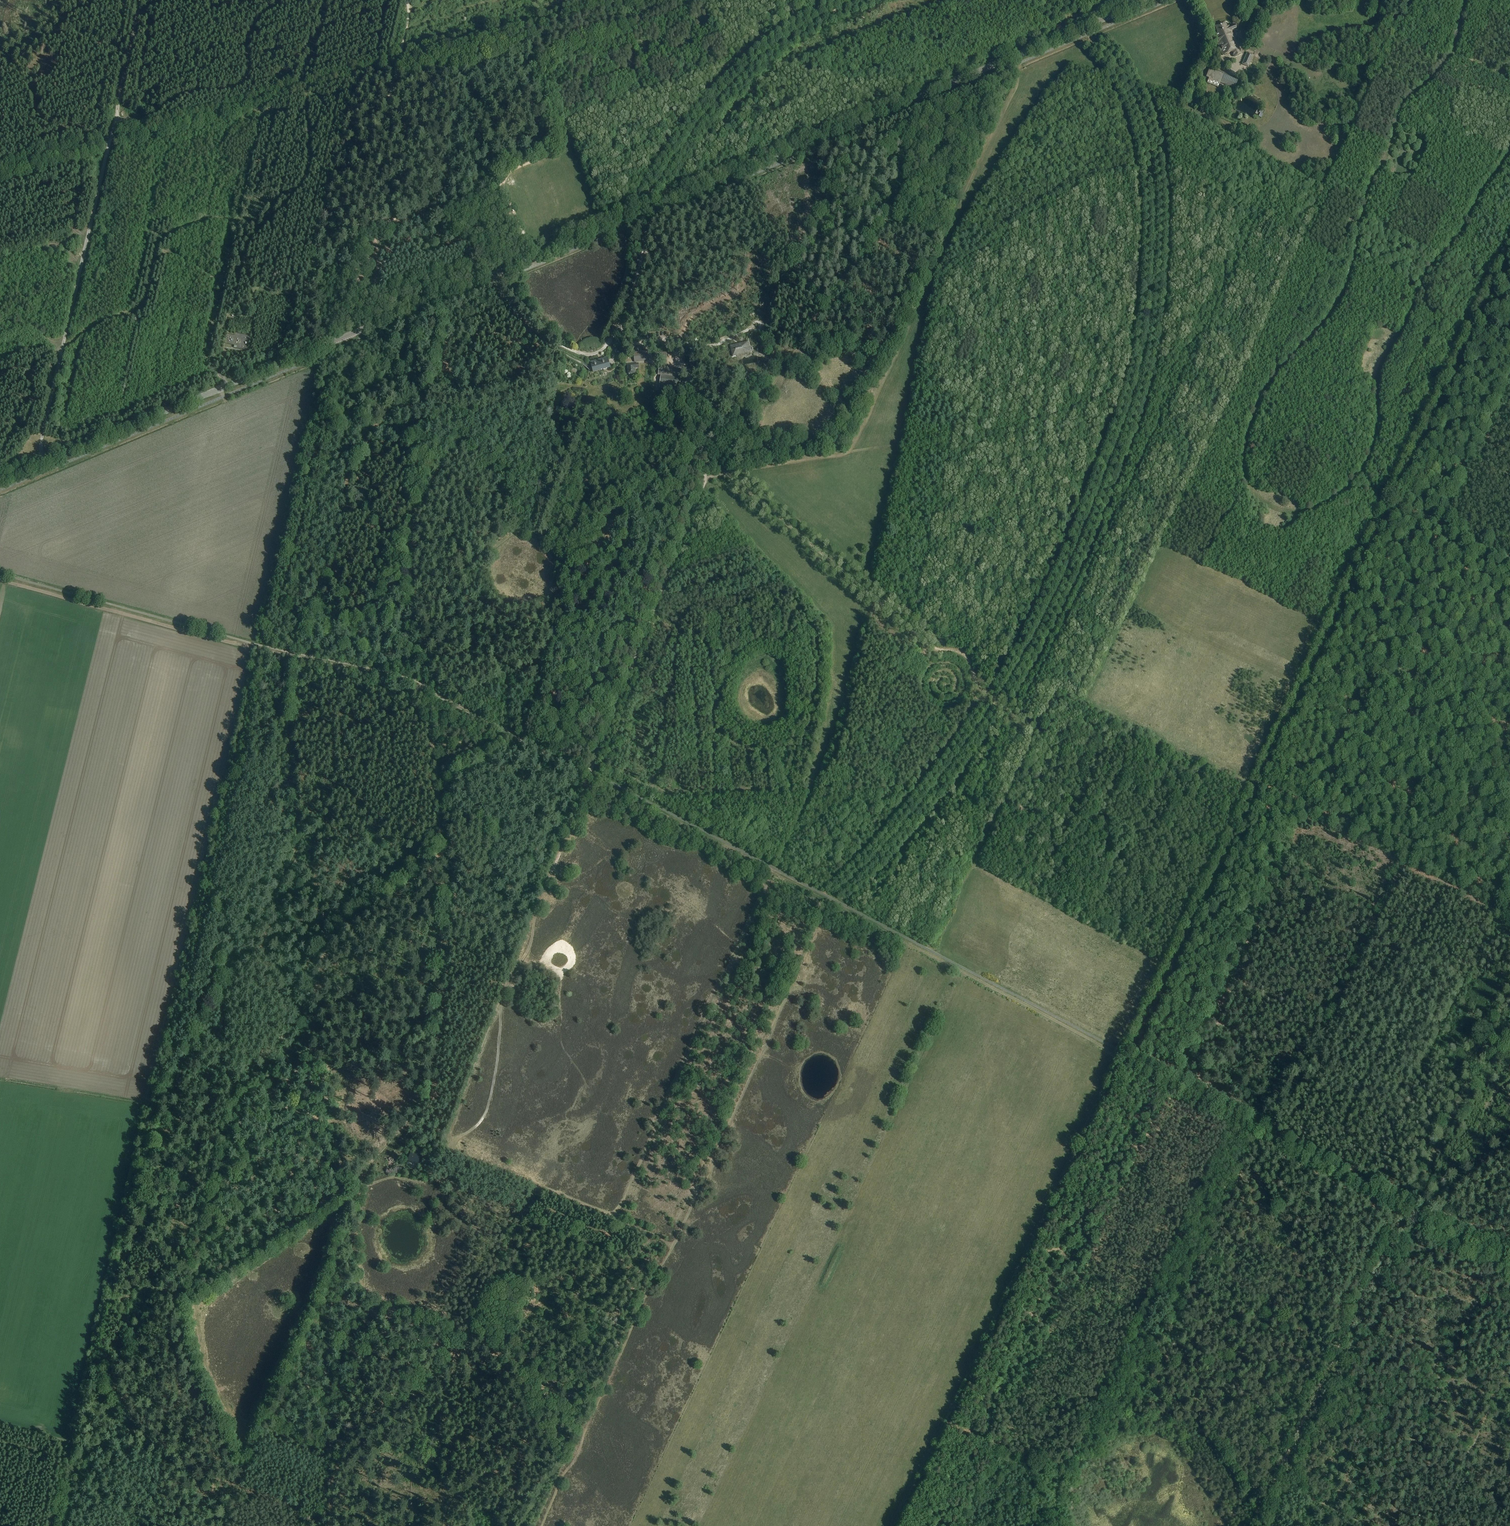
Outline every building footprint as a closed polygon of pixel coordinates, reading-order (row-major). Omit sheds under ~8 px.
[(1232,31),(1237,29),(1236,26),(1227,30),(1224,24),(1216,28),(1219,34),(1215,36),(1223,56),(1232,52),(1235,57),(1241,54),(1232,31)] [(1242,65),(1248,67),(1253,55),(1247,53),(1242,65)] [(1239,80),(1210,68),(1206,78),(1209,79),(1207,83),(1218,88),(1220,83),(1235,89),(1239,80)] [(733,357),(751,353),(748,342),(730,346),(733,357)] [(647,351),(633,353),(634,363),(648,361),(647,351)] [(598,362),(591,364),(593,372),(610,368),(608,360),(600,362),(600,361),(597,361),(598,362)] [(628,365),(627,365),(628,375),(635,374),(635,369),(639,369),(638,364),(631,365),(631,364),(628,364),(628,365)] [(658,375),(672,378),(674,368),(659,366),(658,375)] [(417,1165),(421,1156),(411,1152),(407,1161),(417,1165)]
